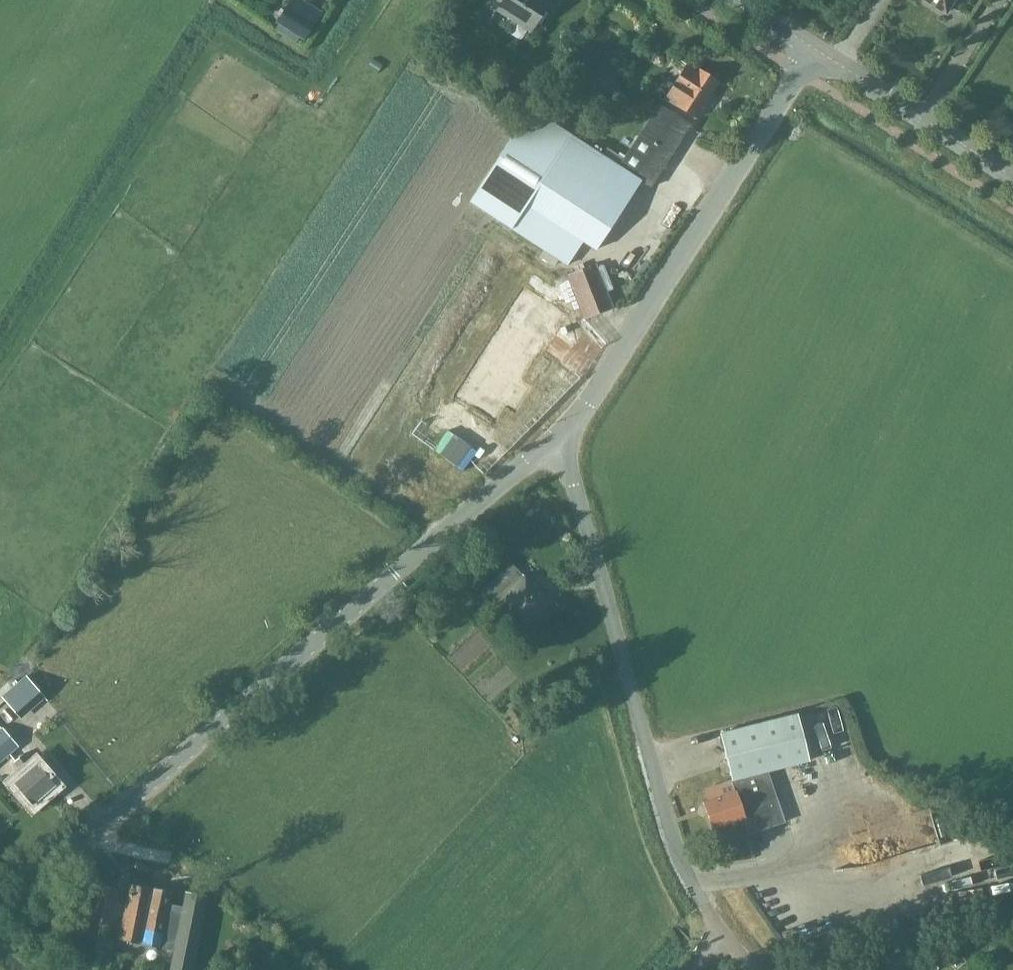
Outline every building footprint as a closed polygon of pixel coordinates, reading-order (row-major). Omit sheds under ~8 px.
[(549,4),(544,0),(494,0),(489,7),(531,33),(549,4)] [(945,13),(953,0),(926,0),(945,13)] [(314,22),(287,5),(276,22),(280,25),(277,30),(297,43),(300,37),(303,40),(314,22)] [(461,51),(459,34),(440,35),(442,53),(461,51)] [(692,117),(716,80),(696,67),(693,71),(684,64),(661,97),(692,117)] [(522,122),(469,202),(511,229),(546,251),(567,264),(582,240),(596,249),(640,181),(649,187),(690,125),(659,105),(623,160),(607,149),(602,156),(571,136),(530,109),(527,114),(522,122)] [(568,273),(567,274),(585,319),(612,308),(611,304),(595,263),(568,273)] [(473,370),(467,379),(472,382),(504,402),(514,409),(528,387),(517,381),(544,339),(520,324),(537,298),(523,290),(507,315),(473,369),(473,370)] [(531,582),(516,567),(511,562),(480,593),(485,598),(487,596),(528,636),(559,604),(534,579),(531,582)] [(18,714),(41,694),(25,675),(2,696),(18,714)] [(795,714),(719,733),(731,781),(732,780),(767,771),(808,761),(796,716),(795,714)] [(17,746),(1,727),(1,728),(0,727),(0,761),(17,746)] [(532,748),(537,742),(533,738),(533,737),(530,733),(523,740),(532,748)] [(31,806),(52,787),(33,766),(30,768),(20,757),(12,764),(22,776),(12,784),(31,806)] [(731,781),(704,790),(708,802),(704,803),(713,828),(742,817),(748,834),(784,821),(775,794),(767,771),(732,780),(731,781)] [(67,921),(88,925),(81,963),(101,967),(117,888),(98,885),(98,884),(75,880),(67,921)] [(206,896),(186,892),(182,909),(169,906),(172,892),(130,883),(119,939),(173,950),(168,969),(189,969),(206,896)]
